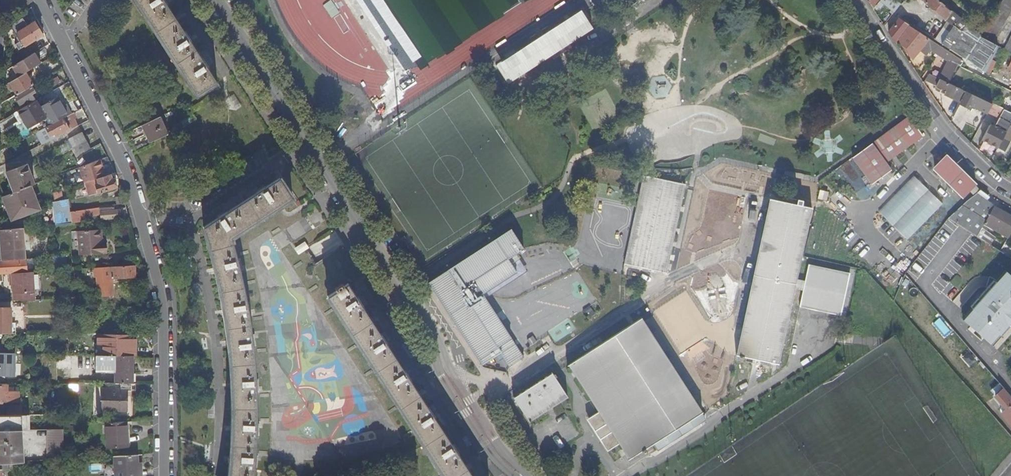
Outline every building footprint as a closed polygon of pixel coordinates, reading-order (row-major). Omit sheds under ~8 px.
[(198,95),(218,83),(209,69),(211,68),(205,58),(203,59),(191,42),(193,41),(187,31),(185,32),(167,5),(169,3),(167,0),(136,0),(198,95)] [(338,12),(330,0),(323,5),(331,17),(338,12)] [(622,0),(627,8),(639,0),(623,0),(622,0)] [(868,2),(873,9),(876,5),(880,0),(869,0),(868,2)] [(894,12),(900,4),(895,0),(880,0),(876,5),(880,8),(883,3),(894,12)] [(991,62),(998,46),(992,43),(979,36),(980,34),(946,7),(938,0),(921,0),(947,21),(953,26),(950,31),(943,27),(935,40),(964,59),(980,69),(986,73),(991,62)] [(1001,1),(981,35),(992,42),(1010,12),(1010,1),(1009,0),(1002,0),(1001,1)] [(504,75),(509,83),(594,29),(583,11),(493,68),(499,78),(504,75)] [(14,44),(17,50),(42,34),(35,22),(28,26),(22,18),(12,24),(17,33),(15,35),(19,41),(14,44)] [(888,32),(895,42),(899,38),(909,26),(898,19),(888,32)] [(947,21),(943,27),(950,31),(953,26),(947,21)] [(913,59),(920,50),(929,39),(909,26),(899,38),(913,59)] [(941,56),(945,49),(929,39),(920,50),(926,55),(931,50),(941,56)] [(958,65),(960,66),(963,61),(945,49),(941,56),(950,62),(941,79),(949,83),(958,65)] [(35,54),(13,67),(19,77),(38,66),(41,64),(35,54)] [(991,62),(986,73),(991,75),(996,64),(991,62)] [(17,95),(32,86),(34,85),(30,79),(35,76),(42,72),(38,66),(19,77),(10,83),(11,85),(17,95)] [(967,92),(949,83),(941,79),(929,73),(925,80),(927,81),(947,90),(944,95),(961,103),(967,92)] [(504,86),(509,83),(504,75),(499,78),(504,86)] [(30,79),(34,85),(39,82),(35,76),(30,79)] [(58,77),(46,84),(50,90),(61,83),(58,77)] [(17,95),(15,97),(20,105),(27,100),(29,102),(34,99),(33,97),(36,95),(35,93),(35,92),(32,86),(17,95)] [(707,87),(699,92),(701,96),(704,100),(712,95),(710,91),(707,87)] [(979,91),(977,96),(986,100),(988,96),(979,91)] [(992,104),(967,92),(961,103),(961,104),(970,109),(972,105),(987,113),(988,113),(992,104)] [(47,118),(51,125),(68,115),(64,108),(58,97),(40,107),(36,100),(19,110),(25,120),(29,127),(47,118)] [(997,118),(999,118),(1004,109),(992,104),(988,113),(997,118)] [(64,108),(68,115),(72,113),(68,105),(64,108)] [(998,148),(1010,123),(1010,113),(1004,109),(999,118),(995,126),(991,124),(982,139),(998,148)] [(19,110),(15,113),(20,123),(25,120),(19,110)] [(51,125),(46,127),(51,136),(56,134),(58,137),(78,126),(72,113),(68,115),(51,125)] [(910,116),(854,157),(875,183),(894,169),(889,162),(926,135),(910,116)] [(142,125),(150,143),(168,135),(159,117),(142,125)] [(998,148),(1004,151),(1010,138),(1010,123),(998,148)] [(91,148),(82,132),(69,139),(77,155),(91,148)] [(31,144),(28,139),(15,145),(18,151),(31,144)] [(15,192),(31,186),(35,185),(24,154),(4,164),(15,192)] [(950,158),(936,173),(963,198),(977,183),(950,158)] [(80,167),(85,182),(86,182),(105,176),(100,160),(80,167)] [(854,162),(850,165),(832,177),(832,178),(828,181),(832,187),(854,171),(858,168),(854,162)] [(113,180),(111,175),(105,176),(86,182),(90,195),(118,187),(115,179),(113,180)] [(666,272),(686,184),(644,175),(625,264),(667,273),(667,272),(666,272)] [(915,175),(880,212),(909,241),(944,204),(915,175)] [(56,177),(50,179),(52,187),(59,184),(56,177)] [(281,177),(220,216),(204,226),(212,255),(218,277),(222,300),(224,314),(228,338),(230,363),(231,376),(233,400),(233,424),(232,448),(231,460),(229,475),(253,475),(255,458),(256,430),(255,373),(251,331),(247,309),(243,285),(232,237),(293,197),(281,177)] [(10,205),(12,211),(39,206),(31,186),(15,192),(4,196),(7,206),(10,205)] [(54,193),(56,202),(64,200),(62,191),(54,193)] [(980,191),(966,202),(1010,227),(1010,213),(1005,209),(1003,212),(993,206),(995,204),(987,198),(988,196),(980,191)] [(53,203),(56,225),(72,223),(71,213),(69,200),(69,199),(64,200),(56,202),(53,203)] [(776,362),(780,346),(793,287),(795,278),(811,209),(768,200),(735,354),(736,354),(739,355),(739,357),(743,358),(744,356),(778,364),(778,363),(776,362)] [(966,202),(956,209),(963,213),(984,226),(985,224),(1008,238),(1010,236),(1010,234),(1010,227),(966,202)] [(39,206),(12,211),(15,219),(40,209),(39,206)] [(963,213),(956,209),(954,211),(948,218),(990,245),(995,237),(983,228),(984,226),(963,213)] [(121,210),(114,211),(101,212),(101,219),(121,218),(121,210)] [(71,213),(72,223),(85,222),(84,211),(71,213)] [(22,228),(20,228),(0,230),(0,231),(0,246),(23,244),(22,228)] [(79,240),(101,238),(101,230),(78,232),(79,240)] [(511,232),(428,283),(481,367),(502,354),(508,364),(521,355),(480,289),(515,267),(508,256),(521,248),(511,232)] [(102,244),(101,238),(79,240),(80,257),(106,255),(105,244),(102,244)] [(31,243),(23,244),(25,259),(27,259),(33,259),(31,243)] [(23,244),(0,246),(0,261),(25,259),(23,244)] [(59,270),(64,270),(68,256),(60,257),(59,270)] [(0,261),(0,274),(9,273),(28,272),(27,259),(25,259),(0,261)] [(806,281),(804,290),(800,306),(841,315),(850,273),(809,264),(806,281)] [(135,276),(135,265),(95,268),(95,277),(98,277),(98,287),(100,287),(101,295),(114,295),(113,278),(135,276)] [(1010,321),(1010,276),(1005,271),(962,319),(990,344),(1010,321)] [(28,272),(9,273),(10,283),(12,283),(13,302),(16,301),(35,301),(33,272),(28,272)] [(795,278),(793,287),(804,290),(806,281),(795,278)] [(348,282),(344,285),(342,283),(334,288),(336,290),(327,295),(445,475),(474,475),(459,454),(461,452),(455,443),(453,444),(435,417),(437,415),(431,406),(429,407),(411,380),(413,378),(407,368),(405,370),(387,343),(389,342),(383,332),(381,333),(363,306),(365,305),(359,295),(357,297),(348,282)] [(140,306),(126,307),(126,315),(141,314),(140,306)] [(11,312),(0,312),(0,334),(10,334),(10,324),(11,312)] [(628,458),(700,413),(700,412),(699,413),(641,321),(642,320),(642,319),(567,366),(568,366),(569,365),(599,412),(587,419),(607,451),(619,444),(628,458)] [(136,356),(137,334),(99,334),(99,345),(105,345),(105,355),(115,355),(133,356),(136,356)] [(0,353),(0,375),(13,375),(14,353),(0,353)] [(115,383),(132,383),(133,356),(115,355),(115,383)] [(527,421),(566,397),(554,377),(555,377),(554,374),(553,375),(550,372),(512,396),(527,421)] [(132,389),(132,383),(115,383),(102,382),(102,411),(127,411),(127,389),(132,389)] [(0,384),(0,403),(2,403),(2,401),(19,401),(19,391),(7,392),(7,384),(0,384)] [(1002,386),(991,396),(998,404),(1001,403),(1007,410),(1002,414),(1010,424),(1010,397),(1002,386)] [(999,410),(1002,414),(1007,410),(1001,403),(998,404),(1000,406),(999,408),(999,410)] [(7,407),(6,415),(18,415),(21,415),(21,407),(7,407)] [(128,449),(126,423),(105,425),(107,450),(128,449)] [(63,429),(47,429),(47,444),(63,444),(63,429)] [(0,431),(0,446),(23,445),(22,430),(0,431)] [(63,444),(47,444),(47,460),(64,459),(63,444)] [(0,446),(0,463),(7,463),(23,462),(23,445),(0,446)] [(137,454),(113,456),(115,475),(138,475),(137,454)] [(1,472),(8,471),(7,463),(0,463),(0,475),(1,475),(1,472)]
